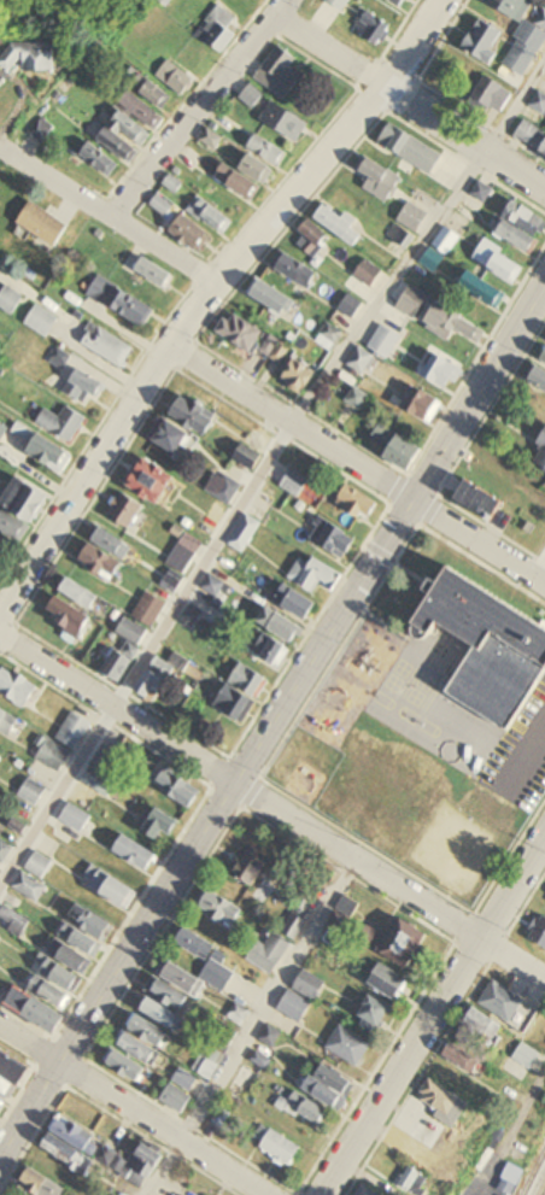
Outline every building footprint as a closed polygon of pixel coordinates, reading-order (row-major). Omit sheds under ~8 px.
[(344,13),(351,0),(327,0),(325,4),(344,13)] [(408,0),(386,0),(402,10),(408,0)] [(483,3),(524,23),(534,0),(484,0),(483,3)] [(201,27),(212,37),(208,41),(222,55),(239,37),(229,28),(237,20),(222,5),(201,27)] [(544,42),(544,10),(524,42),(538,52),(544,42)] [(383,46),(391,23),(363,13),(355,36),(383,46)] [(502,39),(496,21),(466,30),(470,43),(468,44),(475,67),(498,60),(492,42),(502,39)] [(56,72),(56,43),(5,43),(5,71),(22,71),(22,72),(56,72)] [(523,77),(537,55),(518,43),(503,64),(523,77)] [(302,78),(290,70),(297,60),(278,46),(254,79),(285,102),(302,78)] [(157,75),(182,98),(196,82),(171,59),(157,75)] [(514,94),(486,77),(473,97),(500,115),(514,94)] [(143,92),(164,110),(174,99),(152,81),(143,92)] [(254,110),(264,95),(250,85),(239,100),(254,110)] [(165,121),(132,91),(123,101),(155,131),(165,121)] [(544,116),(544,95),(539,91),(529,106),(544,116)] [(310,127),(275,99),(262,116),(296,144),(310,127)] [(100,140),(132,164),(143,150),(143,149),(154,135),(122,111),(100,140)] [(30,134),(42,143),(54,128),(42,119),(30,134)] [(514,138),(532,149),(543,132),(526,120),(514,138)] [(444,156),(389,123),(377,143),(432,176),(444,156)] [(216,151),(225,139),(210,127),(200,140),(216,151)] [(288,152),(255,134),(248,148),(281,166),(288,152)] [(120,168),(92,140),(81,151),(108,180),(120,168)] [(266,185),(276,170),(252,154),(241,168),(266,185)] [(393,192),(401,177),(368,158),(360,172),(393,192)] [(255,202),(264,187),(226,164),(217,179),(255,202)] [(164,185),(176,194),(183,184),(172,176),(164,185)] [(470,194),(484,203),(493,191),(479,181),(470,194)] [(151,205),(170,221),(179,210),(159,195),(151,205)] [(189,208),(223,236),(234,223),(200,195),(189,208)] [(71,227),(33,201),(18,223),(56,249),(71,227)] [(544,228),(544,216),(510,201),(495,236),(534,253),(544,228)] [(365,235),(327,202),(316,216),(354,248),(365,235)] [(396,221),(416,234),(428,215),(408,203),(396,221)] [(201,254),(214,237),(184,214),(171,232),(201,254)] [(309,242),(302,246),(313,263),(329,253),(323,243),(328,240),(314,219),(300,228),(309,242)] [(405,247),(413,236),(395,224),(387,236),(405,247)] [(448,255),(460,236),(445,226),(433,245),(448,255)] [(473,260),(514,283),(525,264),(484,240),(473,260)] [(421,263),(436,272),(444,257),(429,249),(421,263)] [(318,275),(283,250),(272,265),(308,290),(318,275)] [(136,270),(166,289),(175,276),(144,256),(136,270)] [(385,278),(369,260),(355,271),(374,294),(385,284),(382,281),(385,278)] [(461,284),(496,309),(506,295),(471,270),(461,284)] [(146,327),(156,306),(97,276),(87,297),(146,327)] [(285,318),(296,303),(258,276),(247,292),(285,318)] [(419,292),(404,281),(393,297),(409,307),(419,292)] [(5,285),(0,294),(0,309),(12,317),(24,297),(5,285)] [(363,303),(348,293),(338,310),(353,319),(363,303)] [(48,338),(59,318),(36,305),(25,324),(48,338)] [(477,346),(487,331),(450,307),(440,322),(477,346)] [(265,333),(231,311),(217,332),(251,354),(265,333)] [(80,343),(124,368),(135,348),(91,323),(80,343)] [(316,340),(330,351),(342,333),(328,323),(316,340)] [(401,337),(383,324),(368,346),(387,359),(401,337)] [(279,364),(289,349),(270,337),(261,351),(279,364)] [(374,357),(358,347),(347,365),(363,375),(374,357)] [(544,391),(544,351),(538,363),(539,363),(528,382),(544,391)] [(424,372),(448,391),(463,372),(439,353),(424,372)] [(302,395),(317,375),(296,359),(281,380),(302,395)] [(92,395),(98,399),(105,385),(76,369),(63,393),(86,406),(92,395)] [(369,397),(355,387),(345,401),(360,411),(369,397)] [(412,400),(407,410),(432,425),(444,403),(423,391),(416,402),(412,400)] [(219,418),(186,394),(172,414),(204,438),(219,418)] [(36,424),(72,444),(86,418),(66,407),(60,417),(45,409),(36,424)] [(192,437),(168,420),(154,441),(177,457),(192,437)] [(425,452),(383,422),(372,437),(390,450),(385,457),(410,474),(425,452)] [(9,428),(0,423),(0,442),(9,428)] [(26,454),(60,475),(72,455),(38,434),(26,454)] [(533,461),(544,468),(544,440),(533,461)] [(235,460),(254,471),(262,456),(243,446),(235,460)] [(127,485),(159,506),(177,479),(145,457),(127,485)] [(297,499),(310,480),(292,468),(279,487),(297,499)] [(241,485),(216,472),(205,492),(230,505),(241,485)] [(49,499),(18,478),(1,503),(33,524),(49,499)] [(459,497),(494,521),(505,505),(470,480),(459,497)] [(368,523),(380,506),(349,485),(337,502),(368,523)] [(144,506),(121,493),(108,518),(131,530),(144,506)] [(0,508),(0,530),(17,541),(27,525),(0,508)] [(357,542),(322,516),(307,535),(342,562),(357,542)] [(92,543),(80,563),(112,582),(132,548),(100,529),(92,543)] [(319,586),(335,594),(345,575),(313,559),(312,562),(301,557),(289,581),(315,594),(319,586)] [(506,731),(544,671),(544,628),(450,567),(438,585),(432,581),(426,591),(432,594),(412,625),(410,631),(411,634),(414,639),(420,640),(429,635),(438,622),(474,646),(445,691),(506,731)] [(228,589),(212,575),(201,588),(218,601),(228,589)] [(61,592),(93,612),(101,599),(69,579),(61,592)] [(308,623),(318,606),(285,586),(275,603),(308,623)] [(152,629),(167,607),(147,593),(132,616),(152,629)] [(48,610),(67,623),(62,630),(79,642),(93,621),(57,597),(48,610)] [(179,622),(192,631),(203,614),(190,606),(179,622)] [(257,623),(294,645),(303,629),(266,608),(257,623)] [(121,684),(150,632),(125,619),(116,634),(125,640),(105,676),(121,684)] [(290,650),(264,634),(251,655),(277,670),(290,650)] [(168,664),(158,658),(135,690),(154,703),(183,660),(175,654),(168,664)] [(242,723),(266,678),(238,664),(214,708),(242,723)] [(24,710),(39,690),(8,666),(0,677),(0,692),(24,710)] [(0,707),(0,733),(11,741),(23,724),(0,707)] [(75,751),(93,724),(74,711),(56,738),(75,751)] [(60,774),(72,752),(47,739),(35,760),(60,774)] [(118,783),(106,774),(118,759),(104,749),(81,780),(107,799),(118,783)] [(202,791),(167,767),(154,785),(189,809),(202,791)] [(35,808),(47,790),(30,778),(18,796),(35,808)] [(58,820),(82,835),(92,817),(69,803),(58,820)] [(137,828),(155,841),(163,831),(171,837),(180,823),(153,805),(137,828)] [(113,852),(148,874),(158,858),(124,835),(113,852)] [(0,843),(0,862),(4,864),(11,848),(0,843)] [(261,877),(270,883),(278,870),(247,850),(232,874),(254,888),(261,877)] [(25,869),(42,881),(53,863),(36,852),(25,869)] [(81,887),(128,911),(138,891),(90,867),(81,887)] [(12,889),(37,904),(47,888),(21,873),(12,889)] [(235,928),(244,909),(207,891),(198,909),(235,928)] [(113,926),(77,905),(67,922),(68,922),(59,938),(94,959),(113,926)] [(10,925),(7,931),(21,939),(30,922),(3,909),(0,914),(0,919),(10,925)] [(531,940),(544,949),(544,916),(531,940)] [(380,954),(413,972),(432,936),(399,918),(380,954)] [(209,962),(200,979),(170,963),(162,978),(197,998),(205,983),(224,993),(235,973),(210,959),(217,947),(184,929),(176,944),(209,962)] [(269,976),(282,959),(259,942),(246,959),(269,976)] [(85,976),(94,962),(67,946),(58,960),(85,976)] [(7,1006),(57,1037),(70,1017),(62,1012),(82,979),(48,959),(27,993),(18,988),(7,1006)] [(368,985),(399,1002),(410,981),(380,964),(368,985)] [(324,983),(303,973),(294,990),(315,1000),(324,983)] [(183,1015),(192,1000),(158,980),(140,1011),(176,1031),(185,1016),(183,1015)] [(522,1031),(535,1009),(492,983),(479,1005),(522,1031)] [(310,1005),(288,992),(278,1010),(301,1022),(310,1005)] [(379,1032),(393,1010),(372,997),(358,1019),(379,1032)] [(247,1014),(234,1006),(227,1018),(240,1026),(247,1014)] [(488,1057),(504,1027),(471,1010),(456,1041),(488,1057)] [(152,1065),(161,1049),(162,1050),(171,1034),(133,1013),(125,1029),(123,1028),(114,1045),(152,1065)] [(240,1036),(225,1024),(190,1066),(206,1079),(240,1036)] [(259,1038),(269,1044),(277,1032),(268,1026),(259,1038)] [(326,1048),(357,1068),(371,1046),(340,1026),(326,1048)] [(541,1055),(521,1044),(513,1061),(532,1071),(541,1055)] [(476,1076),(483,1062),(450,1045),(444,1059),(476,1076)] [(103,1063),(138,1085),(148,1070),(112,1048),(103,1063)] [(13,1102),(32,1069),(0,1051),(0,1095),(13,1102)] [(304,1090),(340,1112),(357,1084),(321,1062),(304,1090)] [(243,1102),(258,1075),(240,1066),(226,1093),(243,1102)] [(172,1080),(188,1090),(195,1080),(179,1069),(172,1080)] [(417,1100),(452,1125),(467,1104),(432,1079),(417,1100)] [(159,1100),(180,1114),(191,1098),(170,1083),(159,1100)] [(89,1156),(98,1142),(61,1116),(52,1129),(89,1156)] [(288,1169),(301,1149),(272,1130),(259,1149),(288,1169)] [(85,1175),(93,1162),(49,1135),(41,1148),(85,1175)] [(116,1170),(137,1191),(165,1162),(143,1141),(116,1170)] [(108,1168),(116,1155),(102,1146),(94,1159),(108,1168)] [(414,1194),(424,1194),(433,1181),(412,1167),(399,1185),(414,1194)] [(31,1169),(19,1187),(30,1194),(61,1194),(64,1191),(31,1169)]
